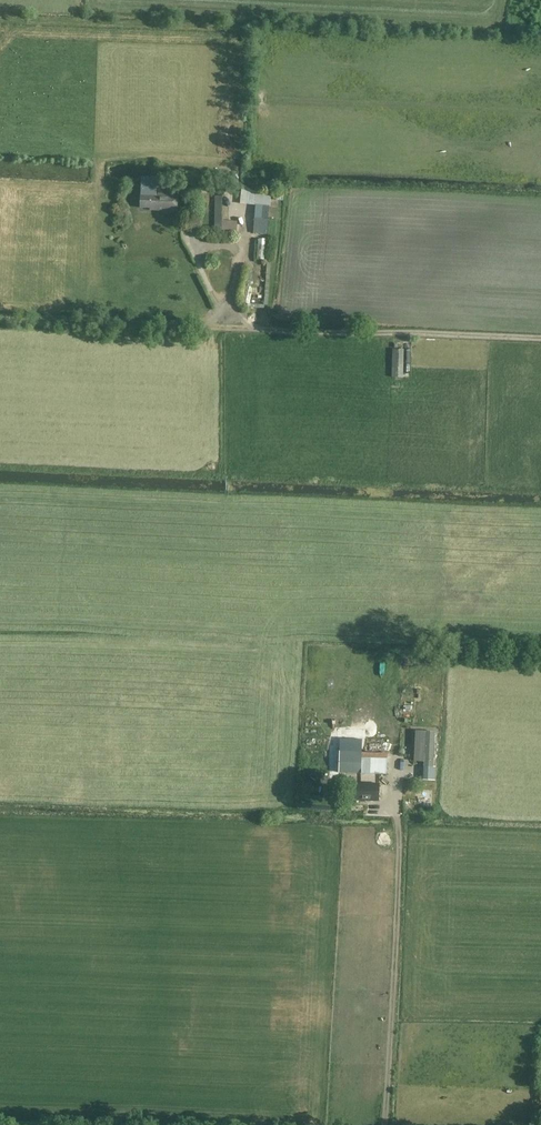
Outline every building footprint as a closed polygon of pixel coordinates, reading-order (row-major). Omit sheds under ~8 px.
[(241,200),(255,200),(255,184),(241,184),(241,200)] [(177,212),(178,195),(141,193),(140,208),(150,209),(150,210),(177,212)] [(253,233),(267,234),(269,209),(255,208),(253,233)] [(436,764),(437,729),(420,728),(419,742),(428,742),(427,764),(436,764)] [(362,753),(362,758),(361,774),(387,775),(387,759),(388,754),(362,753)] [(359,773),(360,761),(340,760),(339,773),(359,773)] [(379,802),(380,785),(351,784),(351,801),(379,802)]
